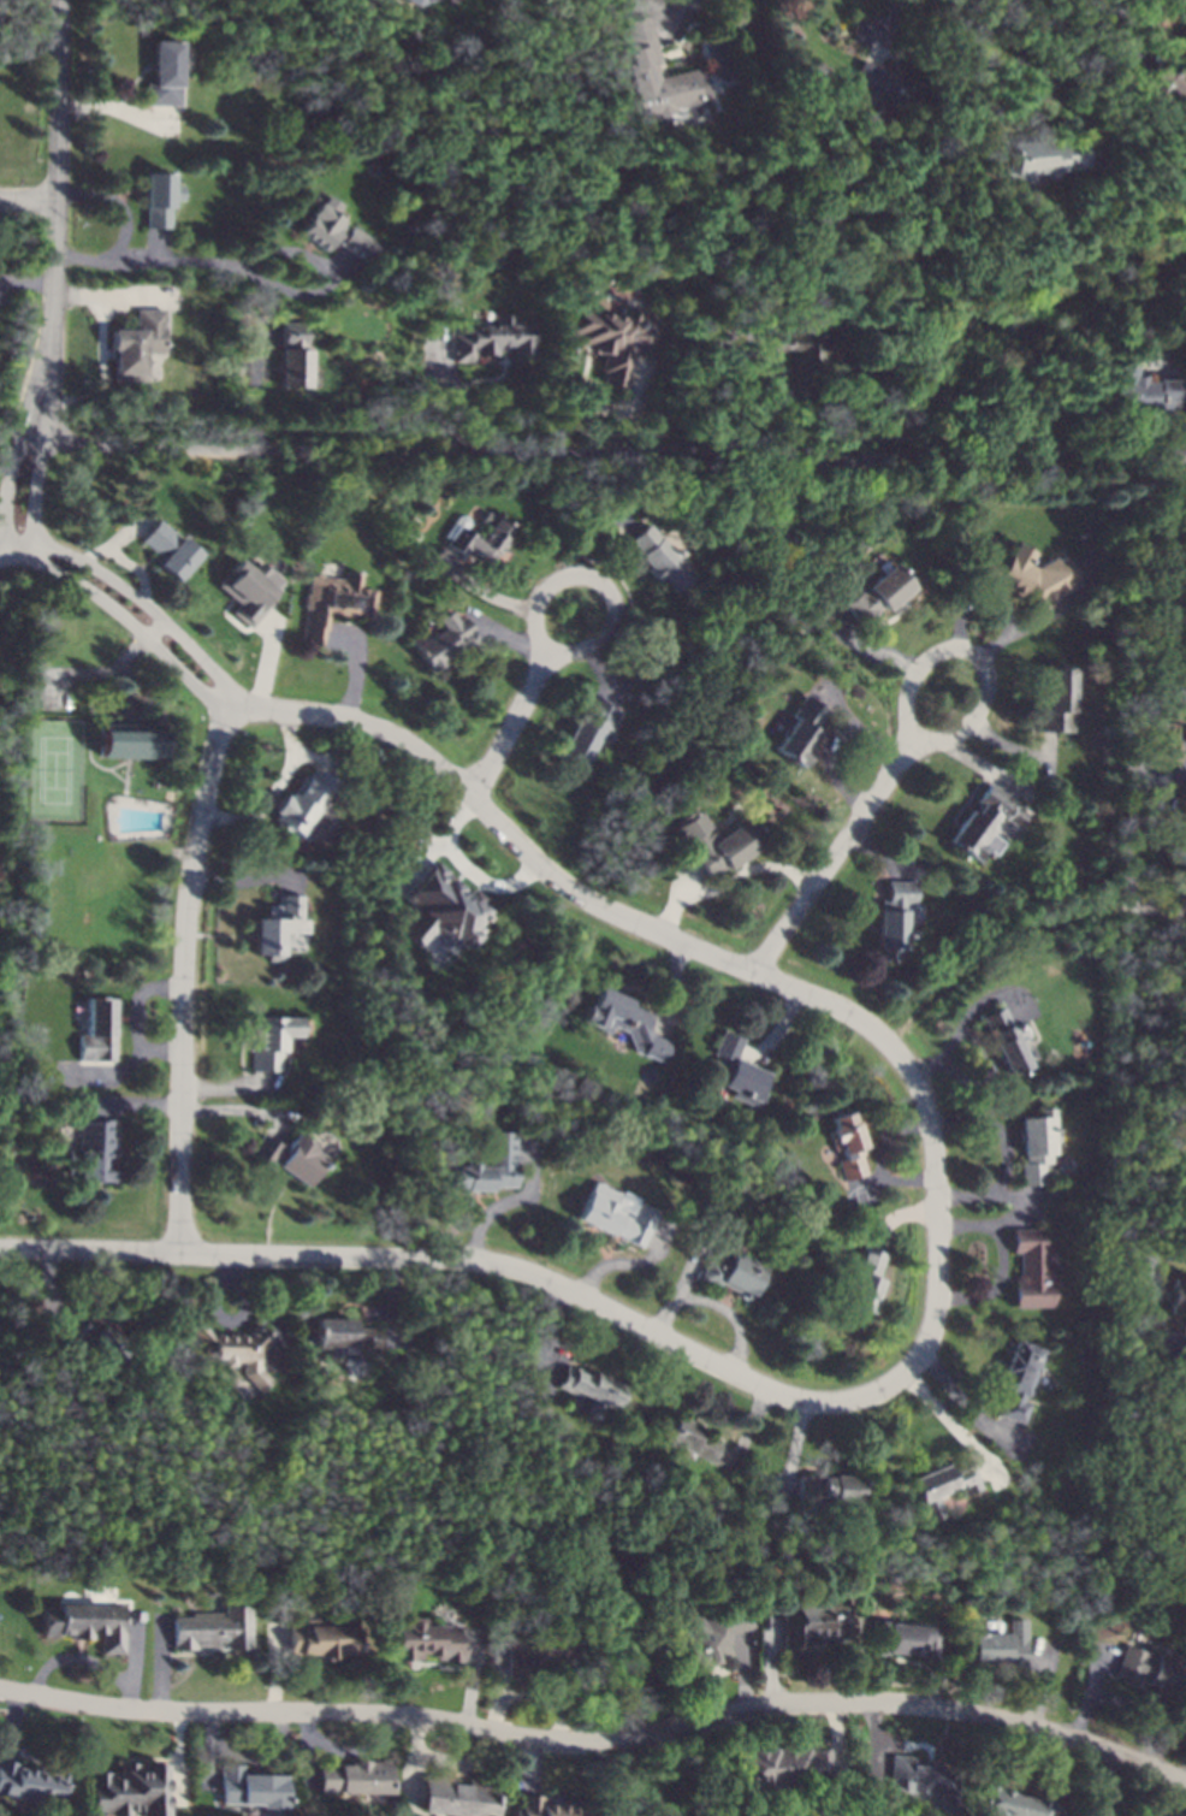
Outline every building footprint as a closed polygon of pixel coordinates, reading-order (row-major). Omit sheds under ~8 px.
[(706,102),(700,67),(656,76),(654,65),(658,64),(650,16),(619,22),(636,114),(706,102)] [(143,105),(178,105),(177,40),(149,40),(150,83),(143,83),(143,105)] [(1160,63),(1144,84),(1176,107),(1172,113),(1185,124),(1185,78),(1184,81),(1160,63)] [(1006,143),(1008,167),(997,167),(998,184),(1028,182),(1027,173),(1081,167),(1079,136),(1006,143)] [(167,227),(168,200),(180,200),(182,185),(170,185),(170,173),(143,173),(142,227),(167,227)] [(375,243),(338,221),(339,218),(333,214),(339,203),(322,193),(298,235),(324,250),(328,241),(364,261),(375,243)] [(652,317),(619,312),(618,315),(581,309),(582,302),(569,301),(563,333),(570,335),(568,348),(582,350),(582,351),(603,354),(599,383),(623,386),(630,348),(647,350),(652,317)] [(142,351),(161,351),(161,308),(132,308),(134,329),(109,329),(111,381),(142,381),(142,351)] [(451,361),(473,361),(472,354),(496,354),(496,353),(528,351),(528,324),(512,324),(512,314),(493,314),(493,325),(458,325),(458,335),(451,335),(451,361)] [(304,369),(304,321),(278,321),(278,386),(316,386),(316,369),(304,369)] [(1176,380),(1140,379),(1140,375),(1129,375),(1129,366),(1109,366),(1108,409),(1175,409),(1176,380)] [(512,530),(485,511),(478,522),(486,527),(479,539),(453,522),(441,542),(462,556),(465,550),(490,566),(512,530)] [(160,557),(155,563),(176,580),(198,554),(156,519),(138,540),(160,557)] [(692,573),(645,522),(623,543),(658,581),(660,579),(672,592),(692,573)] [(1078,585),(1066,558),(1054,563),(1051,557),(1028,568),(1026,562),(1031,551),(1013,543),(1003,562),(994,557),(978,564),(985,579),(1038,604),(1078,585)] [(236,603),(229,613),(245,627),(281,581),(256,561),(249,569),(241,563),(219,590),(236,603)] [(911,586),(889,562),(841,607),(859,626),(879,607),(884,611),(911,586)] [(325,613),(370,617),(373,590),(357,587),(360,572),(343,570),(342,578),(307,574),(300,644),(322,646),(325,613)] [(427,669),(474,640),(459,615),(453,620),(447,610),(434,619),(440,628),(425,638),(421,631),(408,638),(427,669)] [(1071,732),(1072,668),(1045,668),(1045,711),(1037,711),(1037,730),(1071,732)] [(772,749),(800,767),(808,752),(806,751),(817,733),(813,730),(826,710),(801,694),(789,715),(793,717),(772,749)] [(581,765),(598,727),(605,730),(613,711),(582,697),(557,755),(581,765)] [(97,757),(156,758),(158,724),(97,723),(97,757)] [(271,818),(297,835),(332,780),(312,768),(306,777),(298,773),(271,818)] [(947,841),(977,862),(985,848),(994,854),(1002,841),(995,836),(1006,820),(1016,827),(1026,812),(1010,803),(1013,799),(989,783),(971,810),(968,809),(947,841)] [(716,836),(699,809),(674,823),(707,880),(757,850),(748,835),(755,832),(747,817),(716,836)] [(401,895),(417,913),(401,929),(416,945),(437,925),(461,951),(482,930),(474,922),(487,909),(468,889),(464,893),(434,863),(401,895)] [(251,954),(263,954),(263,960),(279,960),(279,933),(306,933),(306,919),(301,919),(301,895),(274,894),(274,905),(263,904),(263,918),(251,917),(251,954)] [(627,1049),(663,1061),(670,1040),(646,1031),(652,1013),(629,1005),(631,999),(594,986),(582,1022),(609,1031),(611,1027),(631,1033),(627,1049)] [(111,998),(84,998),(85,1035),(77,1035),(77,1060),(112,1059),(111,998)] [(1028,1066),(1018,1041),(1028,1037),(1021,1022),(1010,1027),(1002,1006),(982,1016),(1007,1076),(1028,1066)] [(249,1070),(280,1071),(281,1036),(297,1036),(298,1017),(254,1016),(253,1049),(250,1049),(249,1070)] [(766,1071),(735,1059),(743,1037),(721,1029),(711,1053),(721,1057),(711,1081),(734,1090),(731,1098),(759,1108),(765,1093),(759,1090),(766,1071)] [(1019,1117),(1021,1184),(1044,1184),(1043,1163),(1051,1163),(1050,1138),(1056,1138),(1054,1108),(1037,1108),(1037,1117),(1019,1117)] [(866,1173),(859,1147),(862,1147),(853,1111),(830,1117),(834,1130),(830,1130),(838,1159),(837,1160),(843,1181),(866,1173)] [(111,1181),(112,1120),(77,1119),(77,1149),(67,1149),(66,1166),(75,1166),(75,1179),(111,1181)] [(515,1189),(515,1132),(488,1132),(488,1154),(488,1165),(452,1165),(452,1189),(515,1189)] [(307,1187),(325,1153),(292,1134),(284,1147),(261,1134),(249,1153),(273,1166),(273,1167),(307,1187)] [(575,1219),(641,1247),(656,1212),(636,1203),(630,1218),(611,1211),(618,1193),(592,1182),(575,1219)] [(1051,1307),(1051,1265),(1043,1265),(1043,1229),(1010,1229),(1010,1252),(1014,1252),(1015,1307),(1051,1307)] [(699,1278),(751,1299),(755,1285),(764,1288),(771,1271),(711,1247),(699,1278)] [(886,1254),(862,1247),(844,1305),(868,1312),(886,1254)] [(1185,1335),(1185,1280),(1169,1278),(1166,1311),(1160,1311),(1157,1332),(1185,1335)] [(378,1327),(352,1326),(352,1319),(314,1318),(314,1345),(326,1347),(326,1360),(340,1361),(340,1345),(352,1345),(352,1351),(378,1351),(378,1327)] [(212,1365),(243,1364),(243,1377),(260,1391),(271,1379),(260,1368),(259,1353),(272,1337),(255,1323),(245,1333),(214,1335),(197,1320),(189,1330),(204,1344),(212,1344),(212,1365)] [(997,1416),(1022,1422),(1027,1403),(1025,1402),(1039,1347),(1012,1339),(1000,1386),(1004,1388),(997,1416)] [(552,1386),(586,1401),(581,1412),(597,1419),(601,1407),(610,1410),(621,1386),(589,1373),(587,1377),(562,1366),(552,1386)] [(700,1426),(671,1415),(660,1442),(710,1462),(718,1443),(696,1435),(700,1426)] [(908,1478),(924,1522),(943,1516),(936,1495),(959,1487),(961,1495),(980,1487),(972,1463),(948,1472),(944,1465),(908,1478)] [(796,1475),(796,1501),(858,1502),(858,1475),(796,1475)] [(666,1601),(669,1596),(696,1610),(699,1617),(747,1605),(753,1628),(727,1635),(728,1644),(725,1644),(728,1656),(714,1660),(714,1663),(706,1666),(707,1668),(690,1669),(689,1662),(686,1662),(681,1660),(678,1650),(681,1644),(684,1644),(683,1637),(654,1621),(656,1616),(646,1611),(656,1595),(666,1601)] [(846,1607),(849,1607),(848,1643),(831,1643),(831,1637),(805,1637),(803,1658),(779,1657),(779,1603),(787,1604),(787,1601),(806,1602),(806,1595),(846,1595),(846,1607)] [(123,1607),(123,1655),(99,1655),(99,1634),(90,1634),(90,1639),(70,1639),(70,1635),(59,1635),(59,1638),(41,1638),(41,1608),(58,1608),(57,1607),(123,1607)] [(249,1644),(256,1644),(256,1650),(224,1650),(224,1648),(195,1648),(195,1650),(171,1650),(171,1617),(190,1617),(190,1614),(223,1614),(223,1607),(249,1607),(249,1644)] [(336,1623),(344,1623),(344,1627),(356,1627),(356,1655),(334,1655),(334,1660),(318,1660),(318,1656),(287,1656),(287,1627),(304,1627),(304,1617),(316,1617),(316,1623),(320,1623),(320,1615),(336,1615),(336,1623)] [(431,1626),(457,1626),(457,1635),(463,1635),(463,1662),(441,1662),(441,1661),(435,1661),(435,1657),(425,1657),(425,1652),(421,1652),(421,1660),(393,1660),(393,1654),(392,1654),(392,1644),(386,1644),(386,1627),(391,1627),(391,1625),(405,1625),(405,1619),(431,1619),(431,1626)] [(1026,1673),(1001,1674),(1001,1669),(963,1670),(963,1648),(966,1648),(966,1631),(1006,1631),(1006,1639),(1008,1639),(1008,1619),(1025,1619),(1026,1673)] [(888,1622),(888,1625),(930,1627),(930,1631),(938,1632),(937,1663),(913,1662),(914,1657),(902,1656),(903,1655),(882,1652),(882,1656),(868,1656),(871,1621),(888,1622)] [(573,1664),(529,1666),(530,1679),(506,1680),(505,1639),(545,1638),(545,1635),(551,1635),(551,1625),(571,1625),(573,1664)] [(1181,1661),(1185,1662),(1185,1681),(1180,1697),(1168,1693),(1167,1694),(1156,1691),(1157,1687),(1145,1684),(1145,1685),(1137,1681),(1135,1684),(1114,1676),(1125,1645),(1145,1652),(1148,1644),(1152,1646),(1154,1643),(1169,1649),(1168,1652),(1182,1657),(1181,1661)] [(791,1749),(803,1747),(805,1752),(806,1752),(806,1750),(825,1749),(828,1785),(803,1786),(803,1784),(793,1784),(788,1790),(781,1791),(775,1785),(765,1786),(760,1791),(753,1792),(747,1786),(734,1787),(731,1752),(742,1751),(742,1749),(761,1747),(761,1750),(770,1749),(771,1750),(773,1750),(773,1747),(791,1746),(791,1749)] [(911,1758),(909,1765),(953,1769),(950,1797),(884,1791),(888,1756),(911,1758)] [(25,1802),(0,1797),(0,1762),(17,1764),(16,1767),(49,1773),(51,1767),(72,1771),(69,1788),(64,1788),(59,1814),(24,1808),(25,1802)] [(165,1764),(163,1815),(138,1815),(138,1812),(129,1812),(128,1815),(108,1815),(108,1812),(89,1811),(90,1773),(109,1771),(108,1776),(119,1776),(119,1762),(137,1762),(137,1765),(143,1765),(143,1763),(165,1764)] [(391,1793),(316,1793),(316,1764),(350,1764),(350,1762),(391,1762),(391,1793)] [(242,1775),(283,1775),(283,1809),(257,1809),(257,1805),(219,1805),(219,1764),(242,1764),(242,1775)] [(496,1784),(491,1815),(447,1815),(419,1812),(422,1775),(451,1779),(451,1782),(465,1785),(465,1780),(496,1784)] [(1052,1792),(1046,1815),(986,1815),(969,1811),(977,1782),(996,1787),(995,1790),(1028,1798),(1031,1786),(1052,1792)] [(585,1800),(585,1815),(512,1815),(512,1809),(518,1809),(518,1796),(541,1796),(541,1804),(570,1804),(570,1800),(585,1800)]
